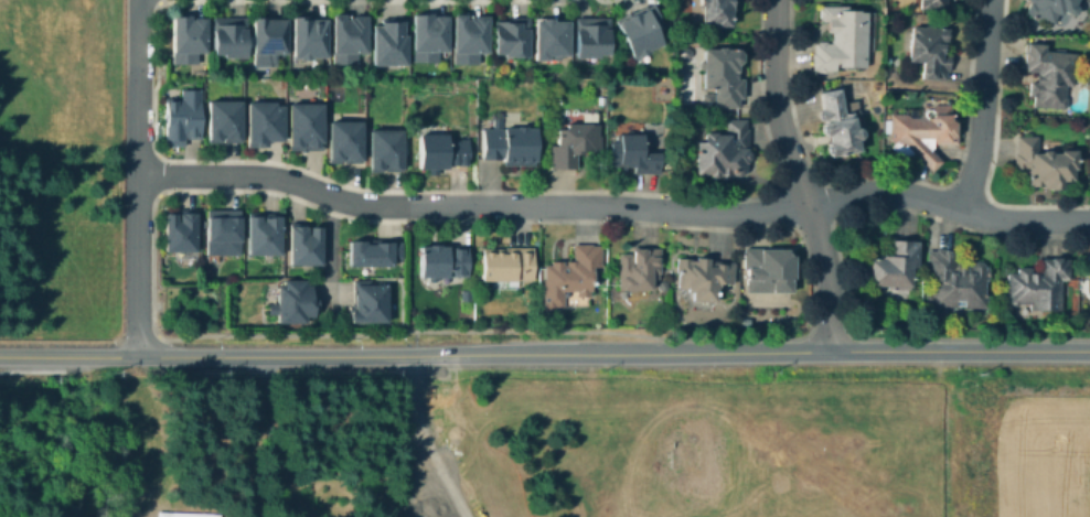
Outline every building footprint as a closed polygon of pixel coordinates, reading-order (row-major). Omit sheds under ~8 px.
[(705,23),(705,0),(728,0),(728,23),(705,23)] [(917,8),(947,9),(947,0),(918,0),(917,8)] [(1026,1),(1027,0),(1071,0),(1069,4),(1076,8),(1072,15),(1060,11),(1054,26),(1026,15),(1032,3),(1026,1)] [(648,6),(654,17),(655,15),(660,23),(652,28),(661,43),(633,57),(616,22),(648,6)] [(867,11),(867,61),(866,61),(866,66),(843,66),(843,61),(836,61),(836,69),(815,69),(815,42),(830,42),(830,20),(823,20),(823,8),(851,8),(851,11),(867,11)] [(205,18),(205,52),(195,51),(195,62),(175,62),(175,18),(205,18)] [(446,19),(446,60),(438,60),(438,64),(415,64),(415,19),(446,19)] [(245,20),(245,57),(217,57),(217,20),(245,20)] [(487,21),(487,54),(479,54),(479,66),(456,66),(456,20),(487,21)] [(365,21),(365,54),(360,54),(359,65),(334,65),(334,21),(365,21)] [(607,21),(607,58),(577,58),(577,21),(607,21)] [(276,58),(276,67),(255,67),(255,23),(287,23),(286,50),(276,58)] [(404,24),(404,64),(374,64),(374,23),(404,24)] [(566,23),(566,62),(546,62),(546,57),(535,57),(535,23),(566,23)] [(325,25),(325,60),(296,60),(296,25),(325,25)] [(528,25),(528,30),(526,30),(526,57),(496,57),(496,25),(528,25)] [(947,53),(947,80),(925,80),(925,60),(915,60),(915,28),(940,28),(940,53),(947,53)] [(740,78),(740,96),(737,96),(737,106),(718,106),(718,86),(705,86),(705,52),(737,52),(737,78),(740,78)] [(1071,53),(1071,93),(1069,93),(1069,109),(1039,109),(1039,101),(1030,101),(1030,88),(1041,88),(1041,76),(1025,76),(1025,53),(1071,53)] [(201,89),(202,139),(184,139),(184,146),(168,146),(167,99),(183,99),(183,90),(201,89)] [(842,93),(846,104),(851,103),(862,138),(861,138),(863,147),(834,155),(826,131),(831,130),(821,99),(842,93)] [(211,103),(242,101),(242,141),(211,142),(211,103)] [(248,105),(285,105),(285,143),(269,143),(269,148),(248,148),(248,105)] [(291,107),(324,106),(325,152),(290,152),(291,107)] [(950,106),(950,142),(932,142),(931,142),(930,150),(941,161),(933,170),(913,151),(907,151),(907,152),(893,152),(893,116),(907,116),(907,119),(932,119),(932,106),(950,106)] [(748,120),(748,173),(698,173),(698,137),(727,138),(727,120),(748,120)] [(331,123),(364,125),(364,163),(331,163),(331,123)] [(600,127),(600,150),(573,150),(573,165),(551,165),(551,147),(557,147),(557,127),(600,127)] [(535,131),(535,169),(504,169),(504,159),(483,159),(483,131),(535,131)] [(374,134),(404,133),(405,170),(374,171),(374,134)] [(639,134),(639,152),(659,152),(659,174),(634,174),(634,166),(620,166),(620,165),(610,165),(610,144),(620,144),(620,134),(639,134)] [(1035,157),(1056,157),(1056,154),(1071,154),(1071,179),(1065,179),(1065,181),(1060,181),(1060,190),(1050,190),(1050,186),(1040,186),(1040,181),(1027,181),(1027,165),(1017,165),(1017,138),(1035,138),(1035,157)] [(468,142),(468,169),(421,169),(421,139),(451,139),(451,142),(468,142)] [(209,212),(241,212),(242,256),(210,256),(209,212)] [(165,215),(195,214),(196,255),(167,256),(165,215)] [(250,258),(250,220),(281,220),(282,257),(250,258)] [(292,230),(322,230),(323,267),(293,267),(292,230)] [(351,243),(402,241),(403,261),(395,261),(395,268),(352,269),(351,243)] [(913,244),(913,289),(872,289),(872,268),(879,268),(879,260),(887,260),(887,244),(913,244)] [(602,245),(602,268),(592,268),(592,291),(589,291),(589,298),(577,298),(577,291),(564,291),(564,290),(563,290),(563,310),(543,310),(544,263),(557,263),(557,261),(574,261),(574,245),(602,245)] [(534,249),(534,282),(484,282),(484,260),(491,260),(491,249),(534,249)] [(467,250),(467,273),(455,273),(455,262),(449,262),(449,280),(437,280),(437,282),(424,282),(424,250),(467,250)] [(659,250),(659,271),(651,271),(651,288),(621,288),(621,255),(629,255),(629,266),(635,266),(635,250),(659,250)] [(793,254),(793,291),(768,291),(768,297),(748,297),(748,267),(744,267),(744,254),(793,254)] [(957,276),(974,276),(974,260),(986,260),(986,305),(936,304),(936,277),(928,277),(928,257),(957,257),(957,276)] [(734,262),(734,284),(718,284),(718,304),(691,304),(691,289),(680,289),(680,259),(715,259),(715,262),(734,262)] [(1066,260),(1066,280),(1057,279),(1057,310),(1033,310),(1033,302),(1012,302),(1012,276),(1041,276),(1041,260),(1066,260)] [(371,281),(372,288),(388,288),(389,325),(351,326),(351,314),(355,314),(354,282),(371,281)] [(314,282),(316,320),(307,321),(307,328),(279,328),(279,317),(269,317),(268,306),(278,306),(278,290),(285,290),(285,283),(314,282)]
